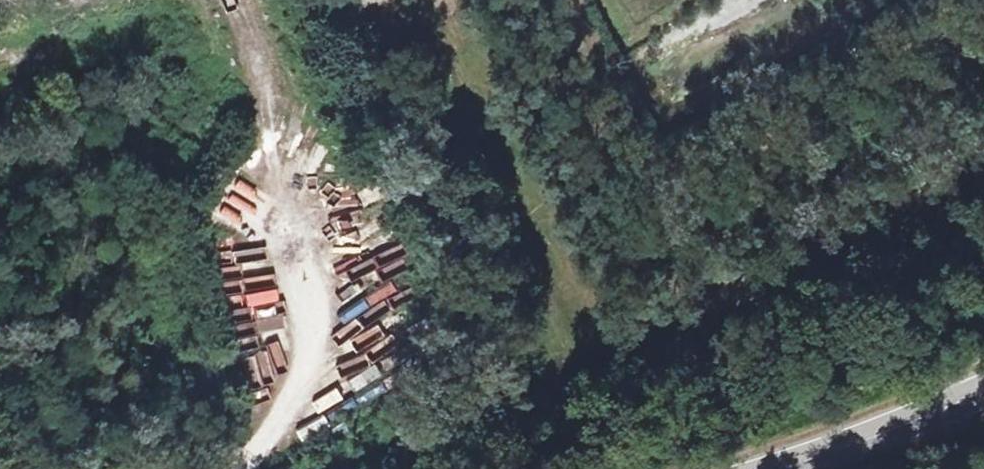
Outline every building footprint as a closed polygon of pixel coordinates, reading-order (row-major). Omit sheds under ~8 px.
[(257,356),(240,359),(245,389),(263,386),(257,356)]
